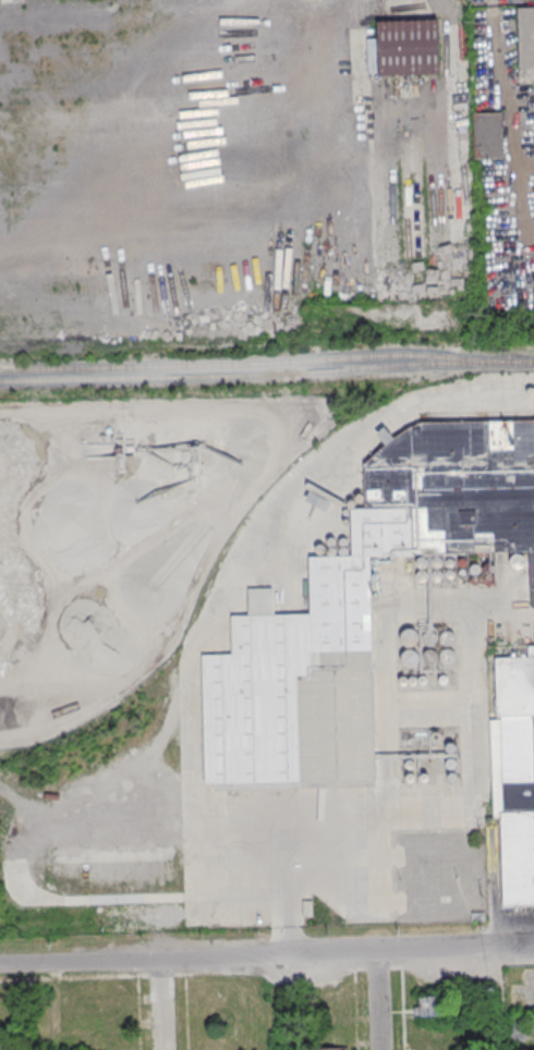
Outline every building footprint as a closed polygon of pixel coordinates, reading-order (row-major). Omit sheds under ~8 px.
[(516,7),(517,68),(533,68),(533,7),(516,7)] [(367,39),(368,75),(440,74),(439,19),(376,20),(376,39),(367,39)] [(501,114),(472,114),(472,159),(501,159),(501,114)] [(369,555),(529,551),(530,607),(533,607),(533,422),(383,426),(384,454),(364,455),(366,509),(350,509),(351,556),(309,557),(310,614),(273,615),(273,588),(248,589),(248,615),(231,616),(232,654),(201,655),(205,783),(214,783),(214,790),(375,786),(369,555)] [(528,646),(528,658),(495,659),(497,719),(490,719),(492,816),(500,816),(502,906),(533,905),(533,646),(528,646)] [(438,1016),(437,996),(415,996),(415,1016),(438,1016)] [(525,1017),(506,1017),(506,1040),(525,1040),(525,1017)]
